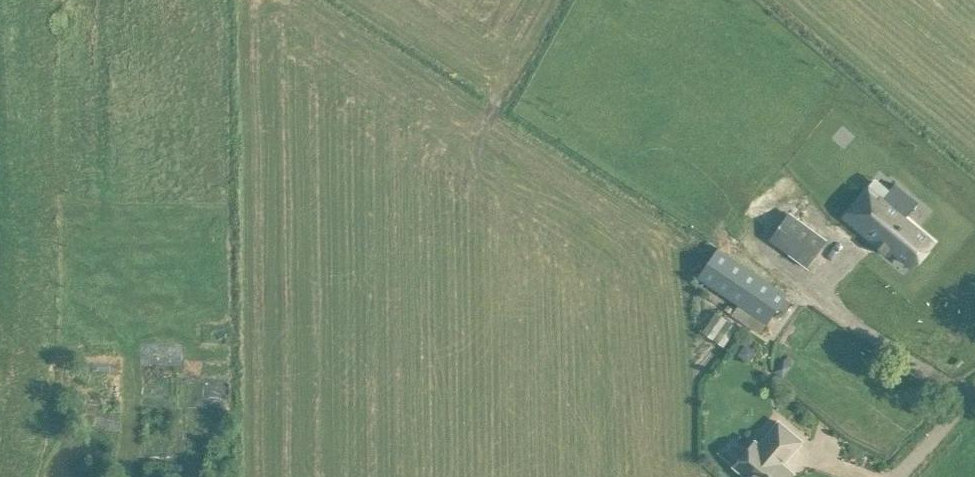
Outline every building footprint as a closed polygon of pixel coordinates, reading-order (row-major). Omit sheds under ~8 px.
[(863,190),(843,213),(880,245),(878,248),(886,255),(893,247),(913,264),(932,241),(905,218),(919,202),(896,183),(879,203),(863,190)] [(807,266),(826,239),(789,212),(770,238),(807,266)] [(767,322),(787,293),(719,246),(699,276),(767,322)] [(748,476),(789,476),(793,472),(783,463),(802,440),(779,421),(760,444),(756,440),(734,466),(748,476)]
